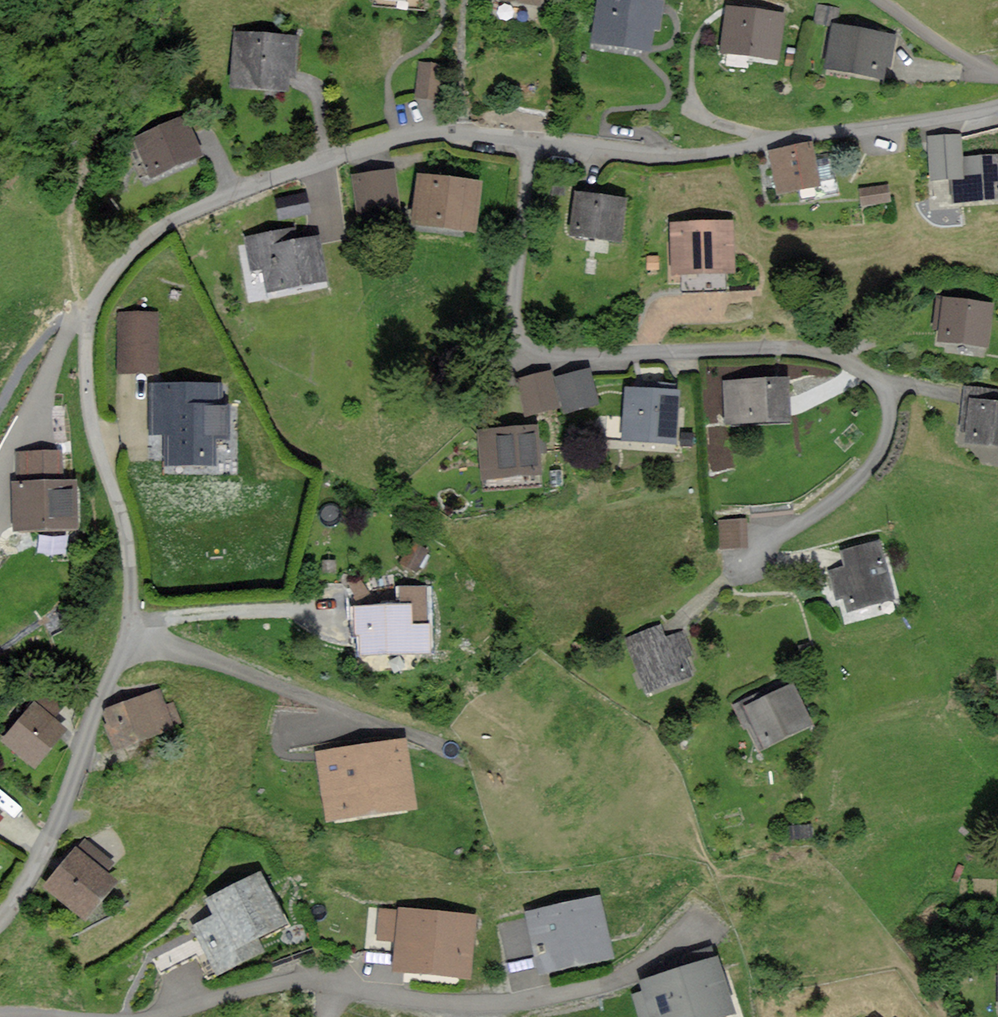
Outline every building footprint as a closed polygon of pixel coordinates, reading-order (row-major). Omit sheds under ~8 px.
[(594,42),(649,50),(656,0),(600,0),(594,42)] [(788,14),(729,7),(727,26),(724,49),(783,56),(788,14)] [(837,11),(819,8),(817,19),(835,22),(837,11)] [(895,36),(835,25),(828,65),(882,75),(884,65),(889,66),(895,36)] [(300,36),(235,31),(231,85),(288,90),(290,74),(297,74),(300,36)] [(441,65),(420,65),(419,95),(440,96),(441,65)] [(200,153),(183,115),(132,138),(150,176),(200,153)] [(932,140),(937,191),(955,190),(957,208),(997,203),(997,158),(963,161),(961,137),(932,140)] [(818,183),(811,144),(773,151),(780,190),(818,183)] [(821,188),(833,188),(831,157),(819,158),(821,188)] [(401,213),(396,171),(355,175),(360,217),(401,213)] [(479,183),(421,175),(414,220),(473,228),(479,183)] [(887,186),(861,190),(863,203),(889,199),(887,186)] [(278,215),(310,211),(308,189),(276,193),(278,215)] [(624,200),(578,193),(572,231),(618,238),(624,200)] [(732,269),(732,222),(675,222),(675,270),(732,269)] [(295,229),(248,238),(255,271),(269,269),(274,292),(329,282),(320,239),(298,243),(295,229)] [(989,305),(946,299),(941,340),(985,345),(989,305)] [(159,316),(120,316),(120,373),(159,373),(159,316)] [(589,371),(559,377),(566,408),(596,401),(589,371)] [(548,374),(521,381),(528,412),(556,405),(548,374)] [(787,379),(727,381),(728,420),(789,418),(787,379)] [(227,386),(154,387),(156,435),(173,435),(174,464),(236,463),(234,407),(228,407),(227,386)] [(676,391),(628,388),(625,436),(673,439),(676,391)] [(969,391),(964,437),(997,440),(997,394),(969,391)] [(534,427),(480,431),(484,475),(538,471),(534,427)] [(66,453),(20,455),(21,482),(16,482),(18,528),(77,526),(76,480),(67,481),(66,453)] [(719,544),(747,545),(748,515),(720,514),(719,544)] [(893,597),(880,543),(845,551),(849,567),(832,571),(838,595),(846,593),(850,607),(893,597)] [(434,553),(417,545),(407,567),(424,574),(434,553)] [(363,651),(424,649),(423,590),(402,591),(403,607),(361,608),(363,651)] [(663,642),(658,628),(630,638),(649,689),(689,674),(682,655),(690,652),(683,635),(663,642)] [(810,722),(792,687),(764,700),(761,694),(739,705),(760,747),(810,722)] [(165,708),(159,691),(109,709),(114,723),(108,725),(116,745),(179,722),(173,705),(165,708)] [(59,708),(42,692),(32,703),(35,705),(6,738),(34,763),(64,730),(51,717),(59,708)] [(412,804),(402,741),(320,753),(329,816),(412,804)] [(83,915),(113,880),(103,871),(111,862),(85,841),(47,885),(83,915)] [(283,919),(260,874),(210,899),(219,916),(198,927),(220,970),(261,949),(254,934),(283,919)] [(608,952),(597,899),(530,913),(532,921),(502,927),(515,988),(547,981),(544,965),(608,952)] [(473,918),(402,910),(401,914),(383,912),(380,936),(399,938),(396,967),(467,975),(473,918)] [(715,958),(646,981),(650,992),(636,997),(643,1016),(708,1016),(731,1009),(715,958)]
